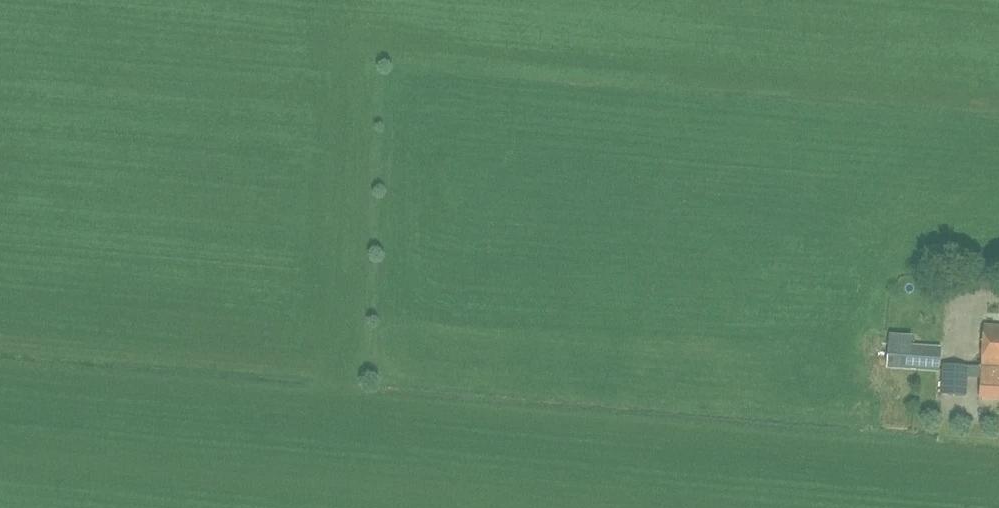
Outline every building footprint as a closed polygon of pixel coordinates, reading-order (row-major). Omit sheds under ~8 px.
[(981,368),(998,369),(998,327),(985,326),(981,368)] [(887,367),(939,371),(940,350),(888,346),(887,367)] [(941,395),(967,396),(968,378),(980,378),(981,368),(943,366),(941,395)] [(981,368),(980,378),(979,397),(998,399),(998,369),(981,368)]
